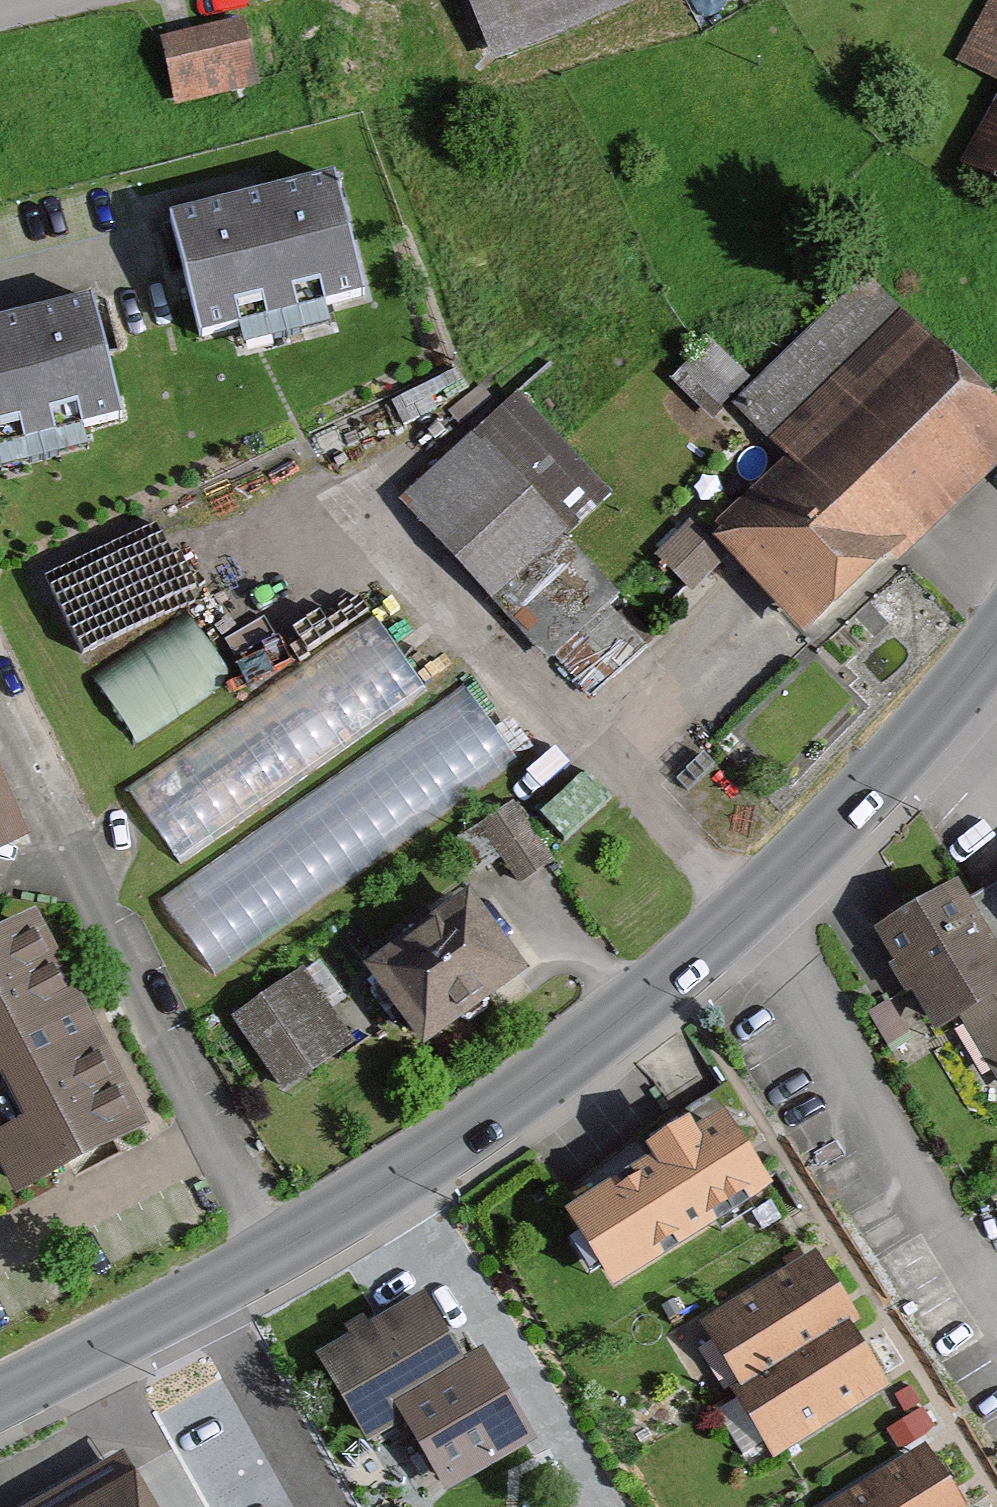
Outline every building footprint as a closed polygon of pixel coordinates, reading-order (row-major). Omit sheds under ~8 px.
[(504,61),(642,0),(477,0),(504,61)] [(959,52),(996,73),(996,0),(989,0),(959,52)] [(249,11),(163,32),(180,102),(267,81),(249,11)] [(968,157),(996,173),(996,107),(968,157)] [(174,217),(206,341),(379,296),(348,173),(174,217)] [(728,530),(817,621),(996,446),(996,407),(869,275),(792,349),(772,328),(740,359),(756,375),(730,400),(770,442),(783,429),(807,453),(728,530)] [(0,321),(0,453),(143,414),(109,291),(0,321)] [(682,377),(716,409),(749,375),(714,343),(682,377)] [(525,382),(398,495),(551,666),(604,619),(540,547),(614,482),(525,382)] [(681,579),(721,560),(703,521),(663,540),(681,579)] [(108,545),(47,579),(92,659),(154,624),(108,545)] [(192,610),(96,671),(136,735),(233,674),(192,610)] [(175,854),(433,689),(383,611),(125,776),(175,854)] [(476,690),(156,876),(203,955),(540,758),(512,711),(494,721),(476,690)] [(33,829),(0,762),(0,845),(33,829)] [(521,885),(558,862),(519,800),(482,822),(521,885)] [(885,930),(938,1017),(958,1006),(996,1073),(996,938),(975,903),(956,885),(885,930)] [(975,903),(996,938),(996,885),(975,903)] [(377,971),(434,1049),(541,971),(484,893),(377,971)] [(0,932),(0,1148),(30,1205),(174,1128),(53,904),(0,932)] [(304,968),(234,1016),(292,1099),(362,1051),(304,968)] [(725,1112),(580,1204),(626,1278),(772,1185),(725,1112)] [(829,1246),(705,1316),(783,1453),(906,1383),(829,1246)] [(425,1296),(325,1354),(368,1427),(403,1407),(447,1482),(530,1433),(482,1352),(464,1363),(425,1296)] [(825,1506),(986,1506),(939,1434),(825,1506)] [(39,1506),(147,1506),(121,1461),(39,1506)]
